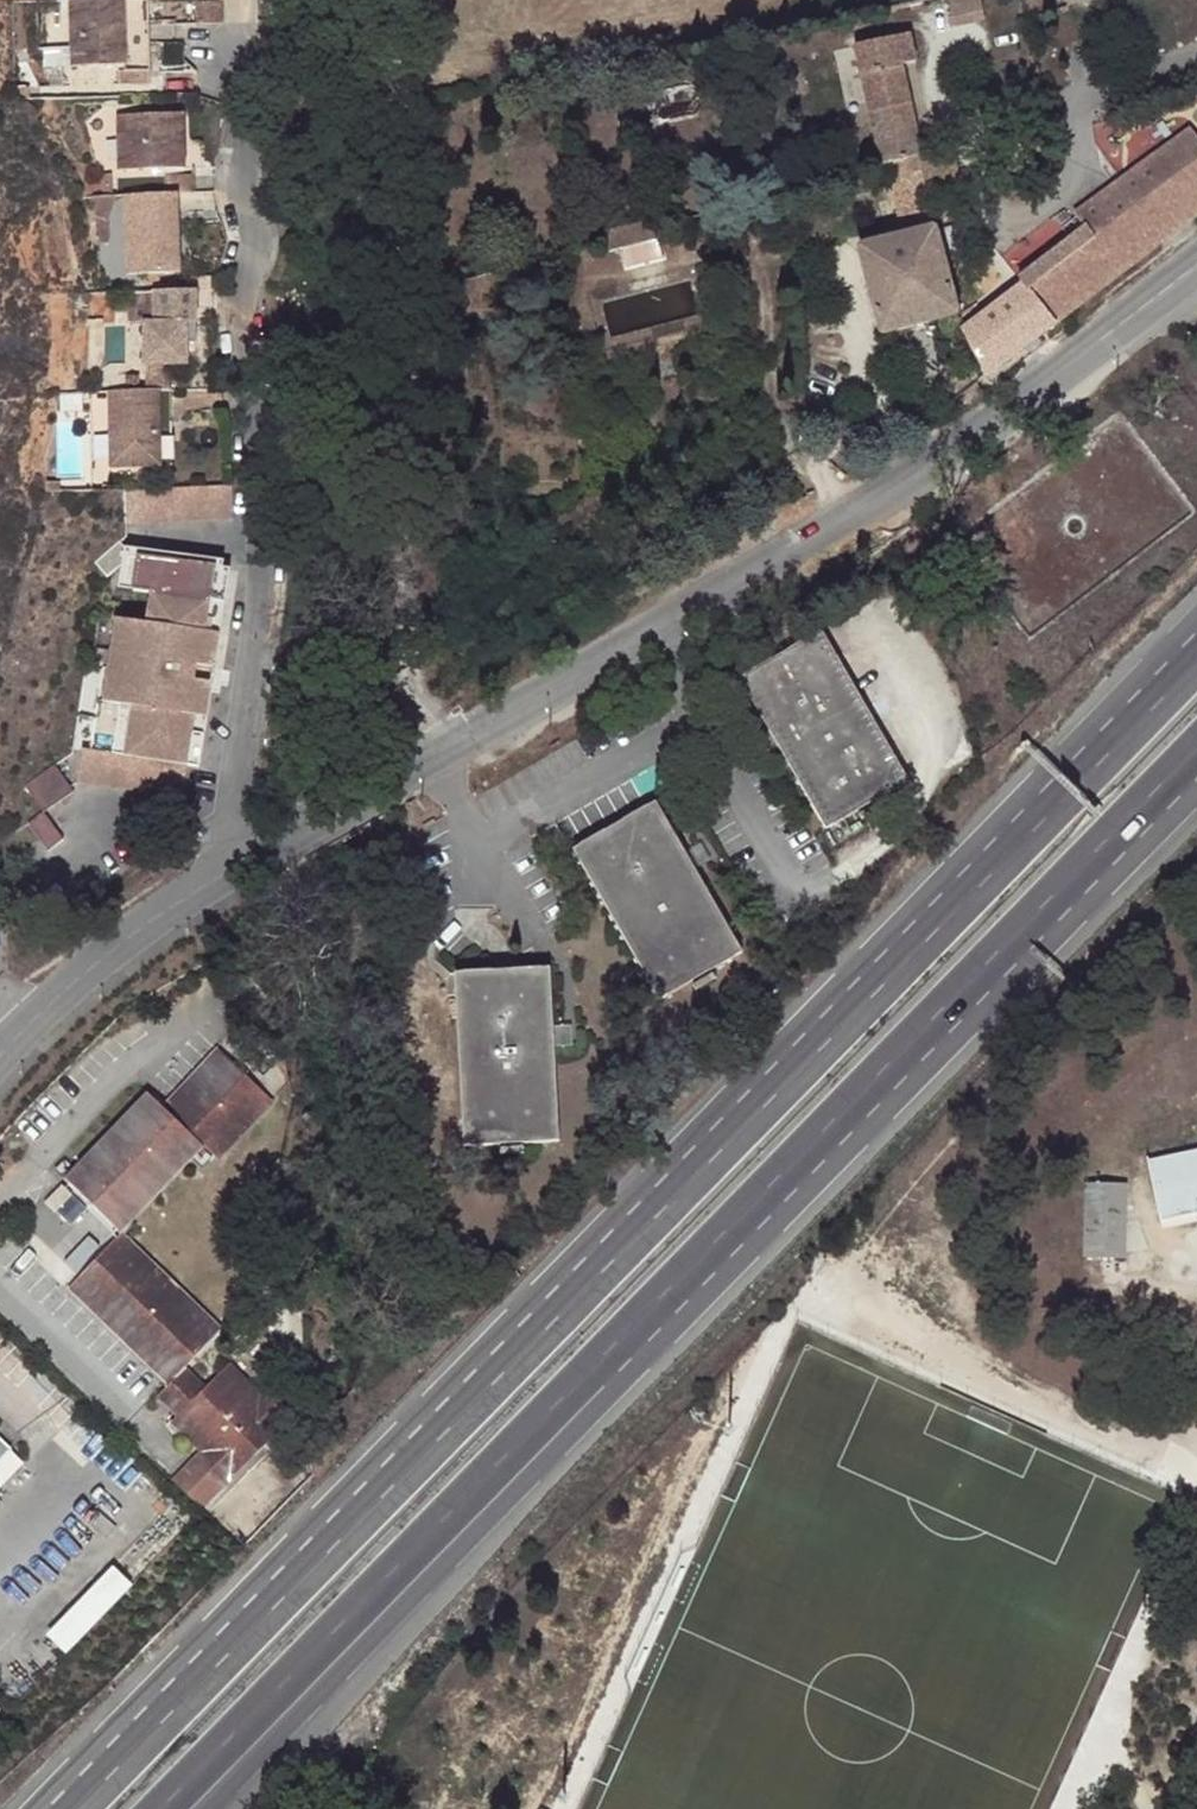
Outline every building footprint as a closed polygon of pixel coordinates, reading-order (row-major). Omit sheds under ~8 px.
[(104,0),(50,0),(51,33),(105,32),(104,0)] [(842,109),(853,107),(860,142),(922,130),(917,102),(887,108),(868,8),(881,6),(880,0),(821,0),(842,109)] [(163,83),(99,83),(101,139),(165,138),(163,83)] [(1005,251),(1035,290),(1196,165),(1196,131),(1172,97),(1058,183),(1067,195),(1061,199),(1001,246),(1005,251)] [(83,164),(94,164),(94,142),(83,143),(83,164)] [(175,145),(148,145),(148,163),(157,163),(175,162),(175,145)] [(149,197),(149,185),(157,185),(157,163),(148,163),(103,164),(105,243),(158,241),(157,197),(149,197)] [(1052,188),(1061,199),(1067,195),(1058,183),(1052,188)] [(157,197),(157,185),(149,185),(149,197),(157,197)] [(862,300),(937,281),(915,195),(840,214),(862,300)] [(638,204),(602,214),(608,234),(644,224),(638,204)] [(1005,251),(942,300),(954,320),(966,343),(1035,290),(1005,251)] [(169,313),(168,293),(178,293),(177,260),(110,262),(111,293),(126,293),(127,337),(169,336),(169,313)] [(178,313),(178,293),(168,293),(169,313),(178,313)] [(86,361),(88,437),(138,436),(137,360),(86,361)] [(148,360),(137,360),(138,436),(150,436),(148,360)] [(28,461),(41,461),(41,452),(28,452),(28,461)] [(212,490),(211,457),(105,460),(106,492),(212,490)] [(112,559),(117,525),(110,524),(109,528),(103,533),(100,557),(112,559)] [(131,561),(126,592),(112,590),(99,674),(85,671),(80,671),(73,719),(64,717),(58,751),(165,767),(169,735),(181,652),(189,653),(189,652),(191,637),(191,636),(196,603),(186,601),(190,570),(204,572),(209,538),(117,525),(112,559),(131,561)] [(191,636),(191,637),(195,638),(204,572),(190,570),(186,601),(196,603),(191,636)] [(99,674),(112,590),(98,588),(85,671),(99,674)] [(912,782),(826,628),(744,677),(773,730),(782,745),(828,829),(912,782)] [(193,653),(189,652),(189,653),(181,652),(169,735),(181,737),(193,653)] [(716,685),(732,677),(723,661),(708,670),(716,685)] [(767,753),(782,745),(773,730),(758,738),(767,753)] [(36,734),(6,754),(25,781),(10,791),(30,820),(45,809),(26,781),(55,761),(36,734)] [(60,760),(29,780),(46,807),(77,787),(60,760)] [(686,850),(658,800),(574,847),(660,1000),(745,954),(696,867),(686,850)] [(48,807),(32,819),(52,846),(68,834),(48,807)] [(699,843),(686,850),(696,867),(710,860),(699,843)] [(559,1146),(553,1050),(552,1029),(548,970),(453,974),(463,1150),(559,1146)] [(552,1029),(553,1050),(572,1049),(570,1028),(552,1029)] [(218,1048),(162,1107),(167,1112),(225,1055),(218,1048)] [(167,1112),(162,1107),(153,1098),(70,1185),(116,1229),(199,1142),(204,1147),(214,1156),(269,1097),(225,1055),(167,1112)] [(65,1181),(70,1185),(153,1098),(148,1093),(64,1179),(65,1181)] [(275,1103),(269,1097),(214,1156),(219,1162),(275,1103)] [(199,1142),(116,1229),(121,1234),(204,1147),(199,1142)] [(1158,1161),(1149,1171),(1159,1208),(1170,1217),(1196,1211),(1196,1206),(1196,1200),(1196,1152),(1158,1161)] [(115,1240),(121,1234),(116,1229),(70,1185),(65,1181),(60,1186),(71,1196),(53,1215),(43,1205),(12,1237),(67,1289),(73,1283),(115,1240)] [(53,1215),(71,1196),(60,1186),(43,1205),(53,1215)] [(1125,1260),(1124,1186),(1087,1186),(1088,1261),(1125,1260)] [(121,1234),(115,1240),(215,1336),(221,1330),(121,1234)] [(115,1240),(73,1283),(173,1381),(185,1368),(215,1336),(115,1240)] [(67,1289),(168,1387),(173,1381),(73,1283),(67,1289)] [(222,1370),(253,1399),(257,1395),(227,1365),(222,1370)] [(185,1368),(173,1381),(168,1387),(159,1396),(178,1414),(205,1387),(185,1368)] [(222,1370),(205,1387),(178,1414),(172,1421),(202,1450),(180,1473),(211,1502),(308,1403),(282,1377),(278,1373),(257,1395),(253,1399),(222,1370)] [(13,1452),(0,1439),(0,1465),(13,1452)] [(172,1481),(202,1510),(211,1502),(180,1473),(172,1481)] [(114,1562),(47,1630),(67,1651),(135,1583),(114,1562)]
